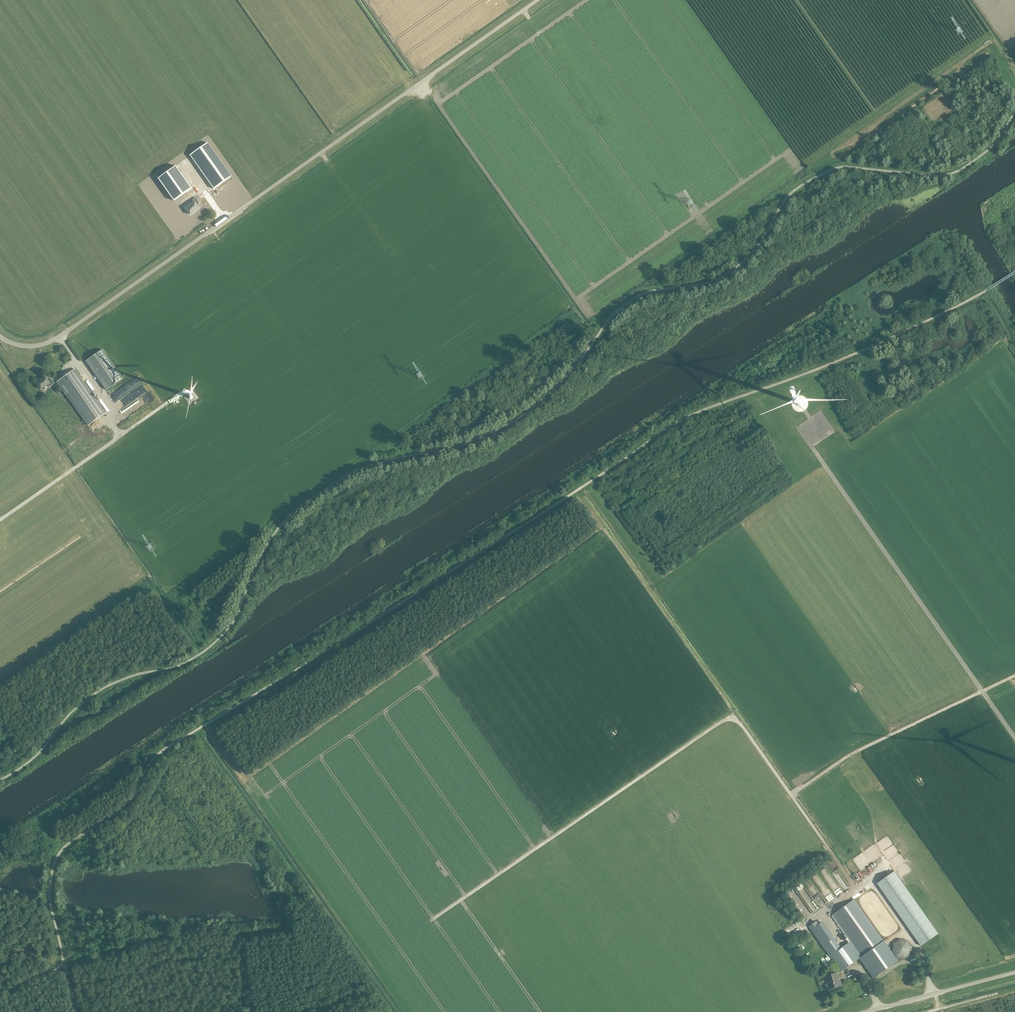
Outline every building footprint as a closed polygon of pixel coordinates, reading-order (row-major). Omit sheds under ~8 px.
[(214,189),(231,177),(207,143),(190,155),(214,189)] [(185,161),(178,163),(180,170),(188,167),(185,161)] [(176,166),(158,178),(174,201),(192,188),(176,166)] [(192,204),(186,208),(190,215),(199,208),(197,205),(199,203),(196,198),(190,201),(192,204)] [(106,390),(123,378),(103,350),(86,361),(106,390)] [(75,369),(57,382),(67,396),(67,395),(88,425),(106,413),(75,369)] [(131,386),(139,381),(136,376),(128,381),(131,386)] [(50,387),(55,383),(51,379),(49,381),(46,377),(37,383),(41,389),(48,385),(50,387)] [(133,398),(145,390),(142,385),(130,393),(133,398)] [(921,946),(938,934),(895,871),(877,883),(921,946)] [(816,874),(811,877),(817,887),(822,883),(816,874)] [(801,883),(811,898),(816,894),(812,889),(815,887),(809,878),(801,883)] [(820,907),(825,903),(819,895),(814,898),(820,907)] [(860,958),(877,982),(901,966),(884,941),(854,899),(833,915),(856,948),(851,952),(846,956),(822,922),(811,930),(838,967),(838,968),(840,971),(841,972),(860,958)] [(900,939),(894,944),(893,951),(897,957),(905,958),(911,954),(912,947),(908,940),(900,939)] [(825,976),(827,980),(828,980),(831,988),(833,987),(833,988),(835,988),(836,988),(838,987),(838,986),(842,985),(841,981),(839,981),(837,973),(840,971),(838,968),(833,971),(834,974),(825,976)]
